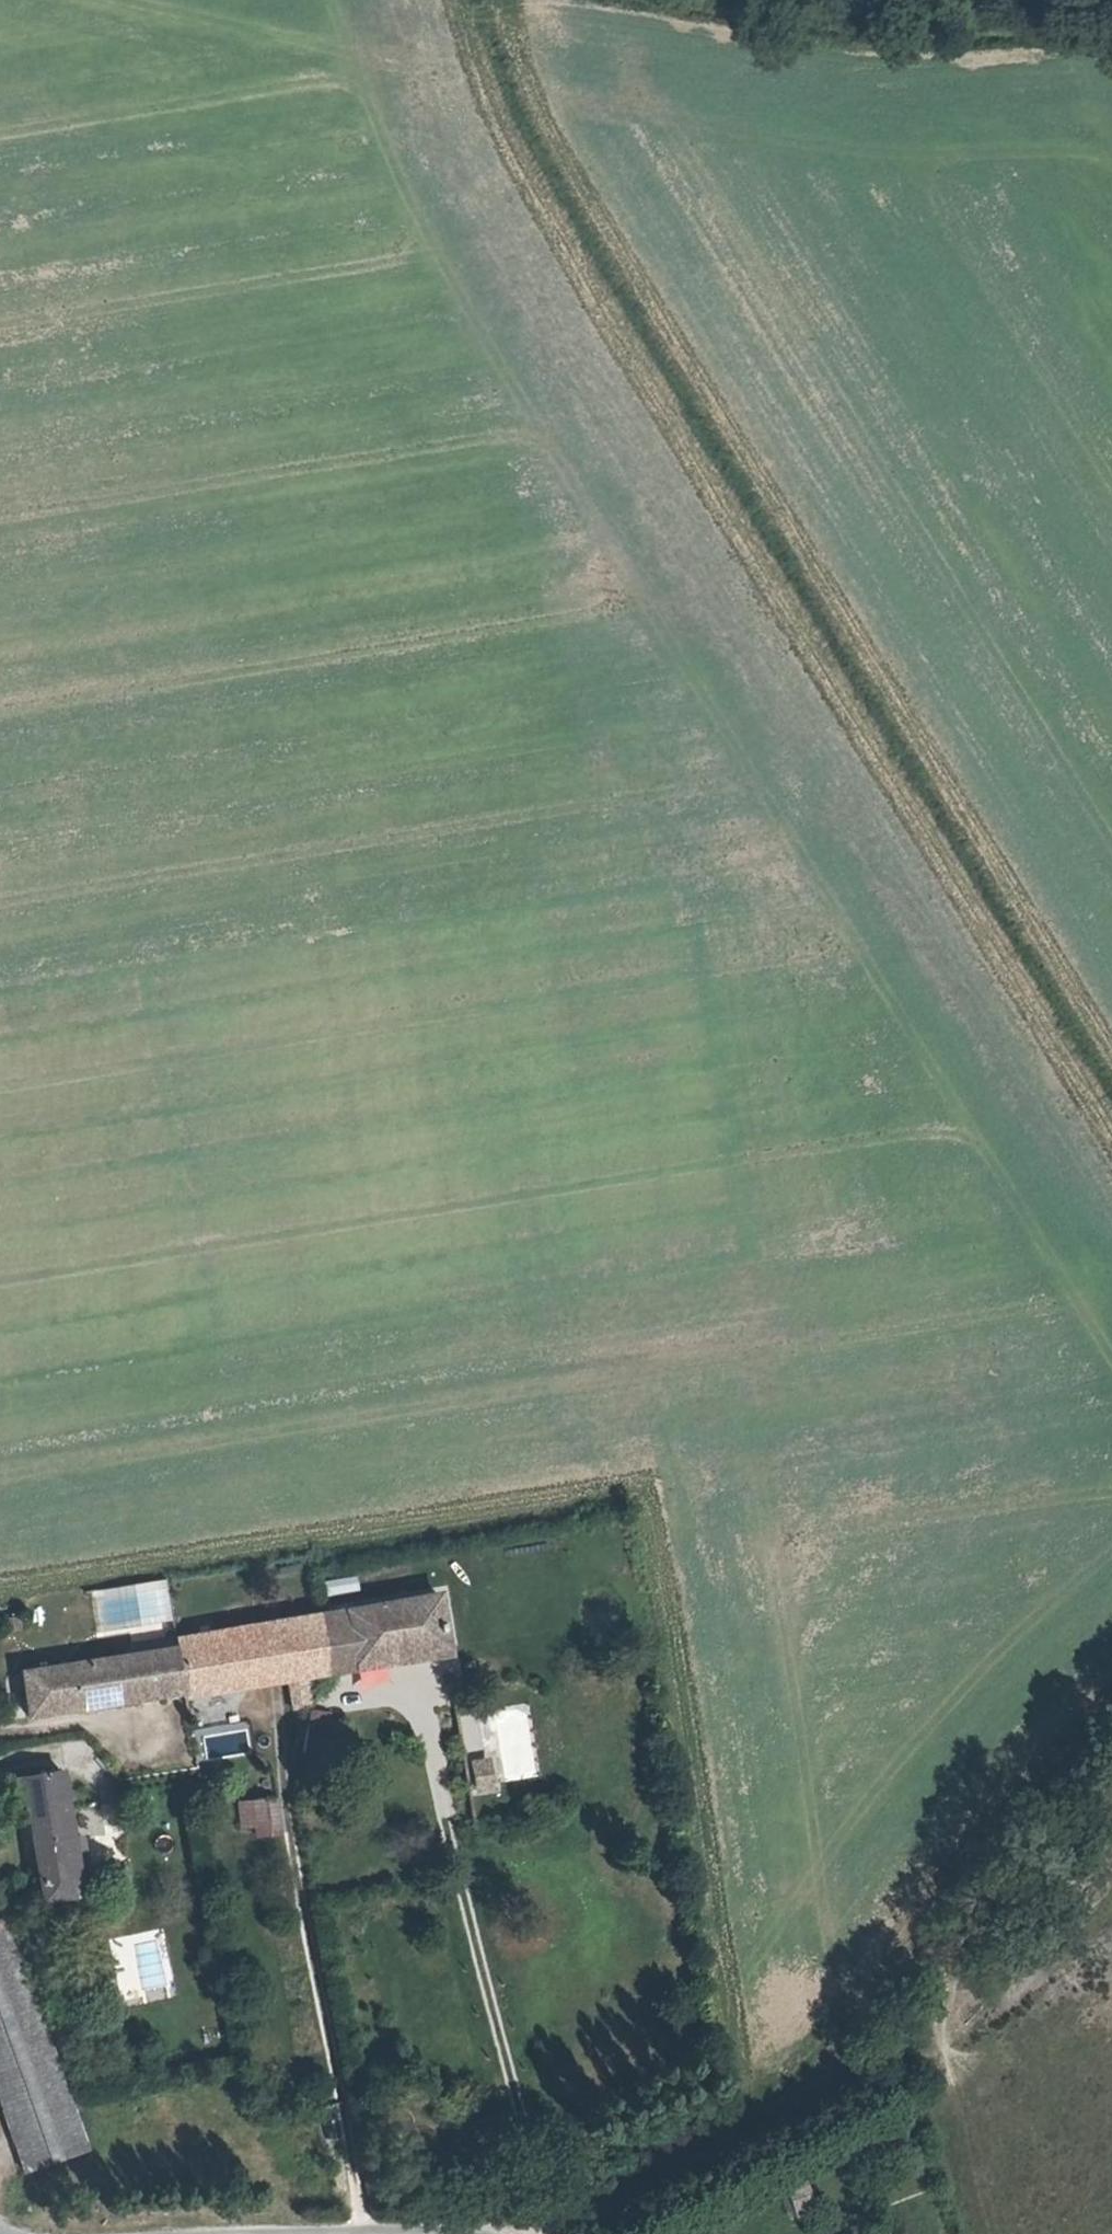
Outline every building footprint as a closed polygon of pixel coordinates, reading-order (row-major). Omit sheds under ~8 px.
[(141,1592),(142,1616),(169,1615),(167,1580),(132,1581),(133,1593),(141,1592)] [(323,1608),(332,1664),(458,1646),(450,1588),(323,1608)] [(179,1631),(186,1687),(332,1664),(323,1608),(179,1631)] [(179,1631),(135,1636),(136,1647),(25,1665),(31,1709),(186,1687),(179,1631)] [(327,1746),(335,1706),(317,1703),(309,1743),(327,1746)] [(477,1705),(456,1706),(459,1744),(480,1742),(477,1705)] [(495,1773),(492,1752),(475,1754),(478,1776),(495,1773)] [(43,1896),(88,1890),(86,1879),(78,1829),(66,1764),(12,1773),(16,1801),(28,1799),(40,1871),(43,1896)] [(280,1791),(237,1797),(240,1819),(259,1816),(261,1829),(285,1826),(280,1791)] [(86,1879),(98,1877),(91,1827),(78,1829),(86,1879)] [(23,2163),(84,2140),(34,2005),(3,1923),(0,1924),(0,2103),(23,2163)] [(807,2177),(787,2184),(797,2214),(817,2207),(807,2177)]
